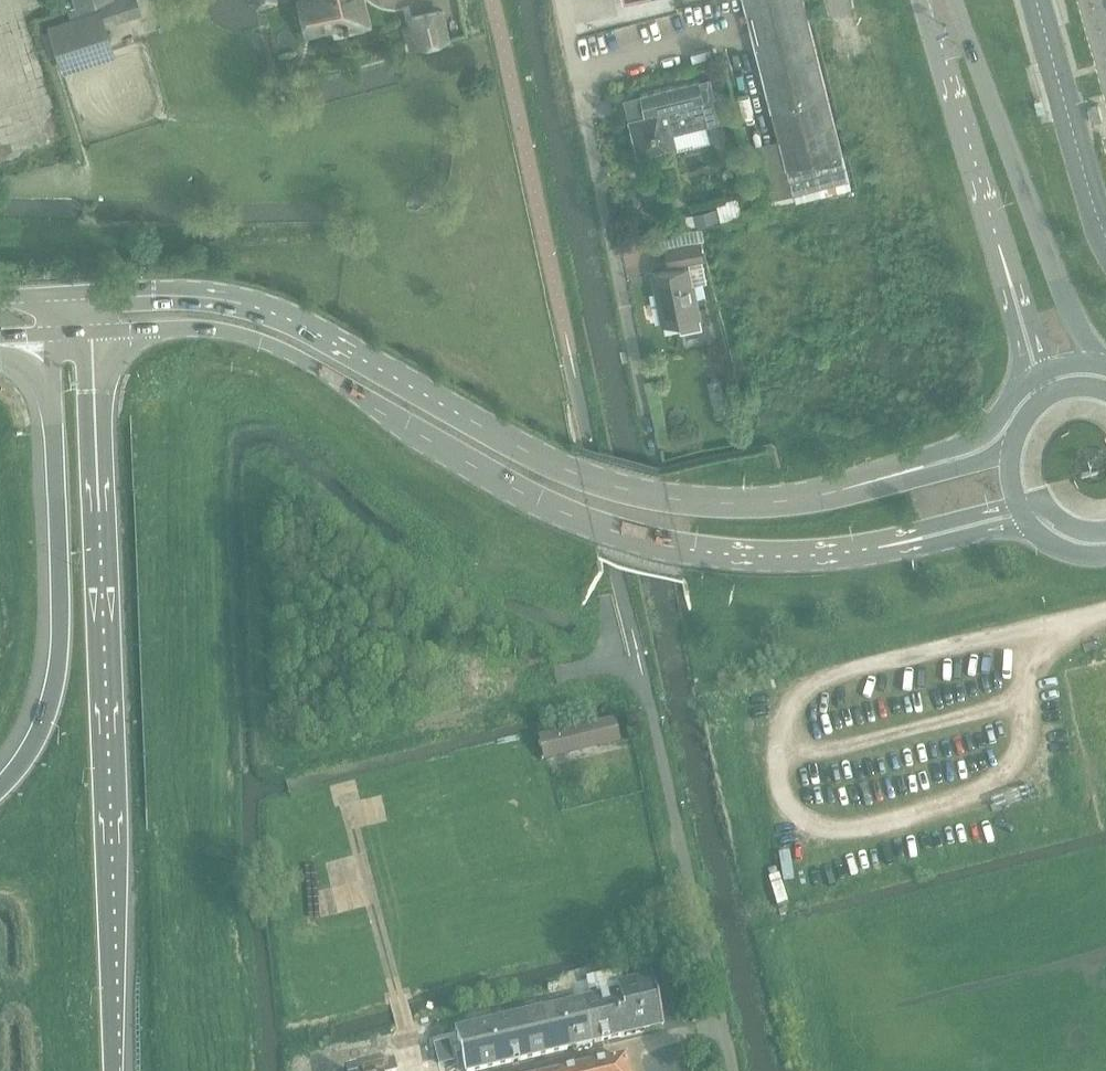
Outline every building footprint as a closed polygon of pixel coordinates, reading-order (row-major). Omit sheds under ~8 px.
[(100,0),(60,0),(64,12),(100,0)] [(121,13),(142,6),(140,0),(116,0),(121,13)] [(368,25),(362,0),(308,0),(300,2),(308,33),(330,28),(349,24),(350,29),(368,25)] [(851,182),(804,0),(745,0),(795,196),(851,182)] [(450,40),(443,8),(406,16),(409,30),(405,31),(409,49),(450,40)] [(100,9),(49,25),(59,60),(111,43),(100,9)] [(675,134),(710,125),(704,102),(706,102),(701,81),(642,96),(642,98),(631,100),(636,119),(630,121),(639,157),(678,148),(675,134)] [(1098,106),(1088,109),(1092,123),(1095,122),(1102,120),(1098,106)] [(718,205),(683,214),(686,226),(721,217),(718,205)] [(214,242),(199,243),(199,252),(214,252),(214,242)] [(672,267),(706,260),(702,242),(668,249),(672,267)] [(666,325),(679,322),(682,334),(703,330),(701,318),(691,269),(656,276),(654,276),(657,294),(660,293),(666,325)] [(730,415),(721,378),(708,382),(717,418),(730,415)] [(557,724),(538,729),(545,759),(621,741),(615,718),(559,732),(557,724)] [(456,1033),(465,1070),(486,1070),(573,1050),(579,1053),(590,1050),(594,1045),(663,1029),(652,980),(623,987),(619,971),(586,979),(589,992),(595,990),(597,1000),(456,1033)] [(567,991),(564,979),(564,978),(544,983),(544,985),(547,996),(567,991)] [(437,1064),(452,1060),(448,1043),(433,1046),(437,1064)] [(580,1070),(628,1070),(626,1060),(580,1070)]
